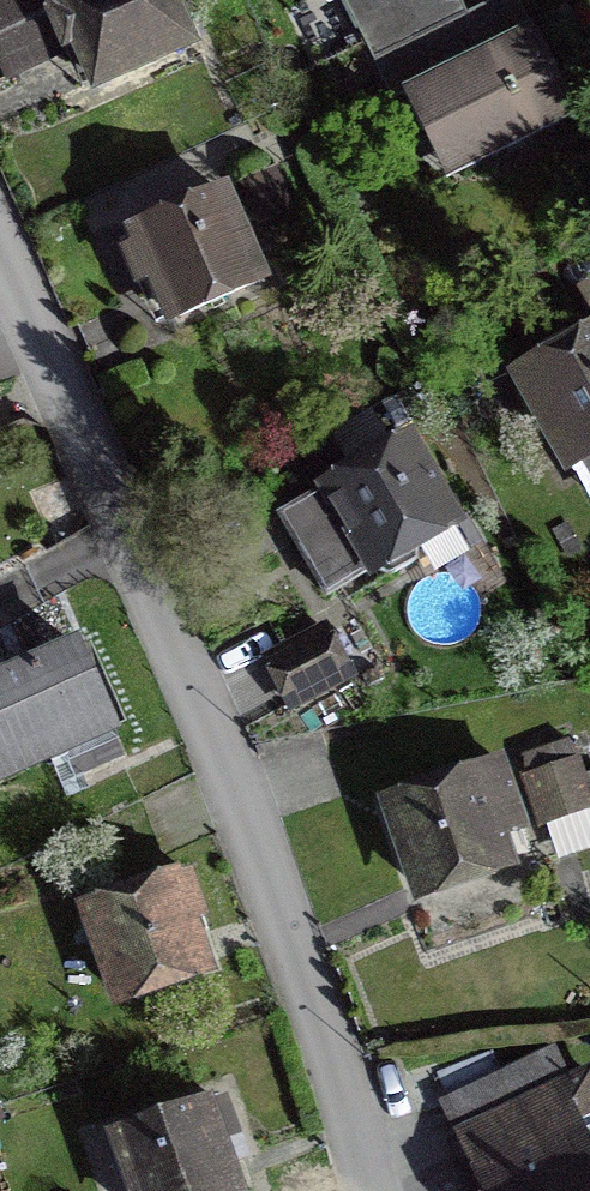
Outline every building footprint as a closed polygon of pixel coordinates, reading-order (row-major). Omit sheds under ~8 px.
[(183,47),(163,0),(54,0),(92,87),(183,47)] [(375,16),(352,27),(353,29),(411,0),(367,0),(375,16)] [(400,96),(419,135),(443,123),(467,172),(573,120),(512,0),(498,0),(485,6),(497,45),(480,54),(454,0),(411,0),(353,29),(389,102),(400,96)] [(272,169),(237,185),(250,212),(285,196),(272,169)] [(257,283),(219,196),(129,235),(134,246),(120,253),(128,272),(143,266),(168,323),(257,283)] [(525,375),(531,386),(519,393),(540,431),(552,424),(568,453),(589,441),(589,339),(525,375)] [(448,524),(403,447),(278,519),(324,597),(368,572),(385,579),(410,564),(412,546),(448,524)] [(322,634),(265,665),(286,706),(344,676),(322,634)] [(109,731),(72,649),(0,681),(0,779),(109,731)] [(526,780),(539,826),(589,808),(589,778),(578,782),(572,765),(526,780)] [(499,767),(386,806),(416,892),(502,862),(492,833),(519,824),(499,767)] [(200,918),(186,878),(84,913),(114,998),(200,968),(184,924),(200,918)] [(552,1092),(454,1137),(479,1190),(589,1190),(589,1173),(552,1092)] [(130,1190),(232,1190),(220,1156),(235,1150),(220,1110),(205,1115),(202,1106),(111,1138),(130,1190)]
